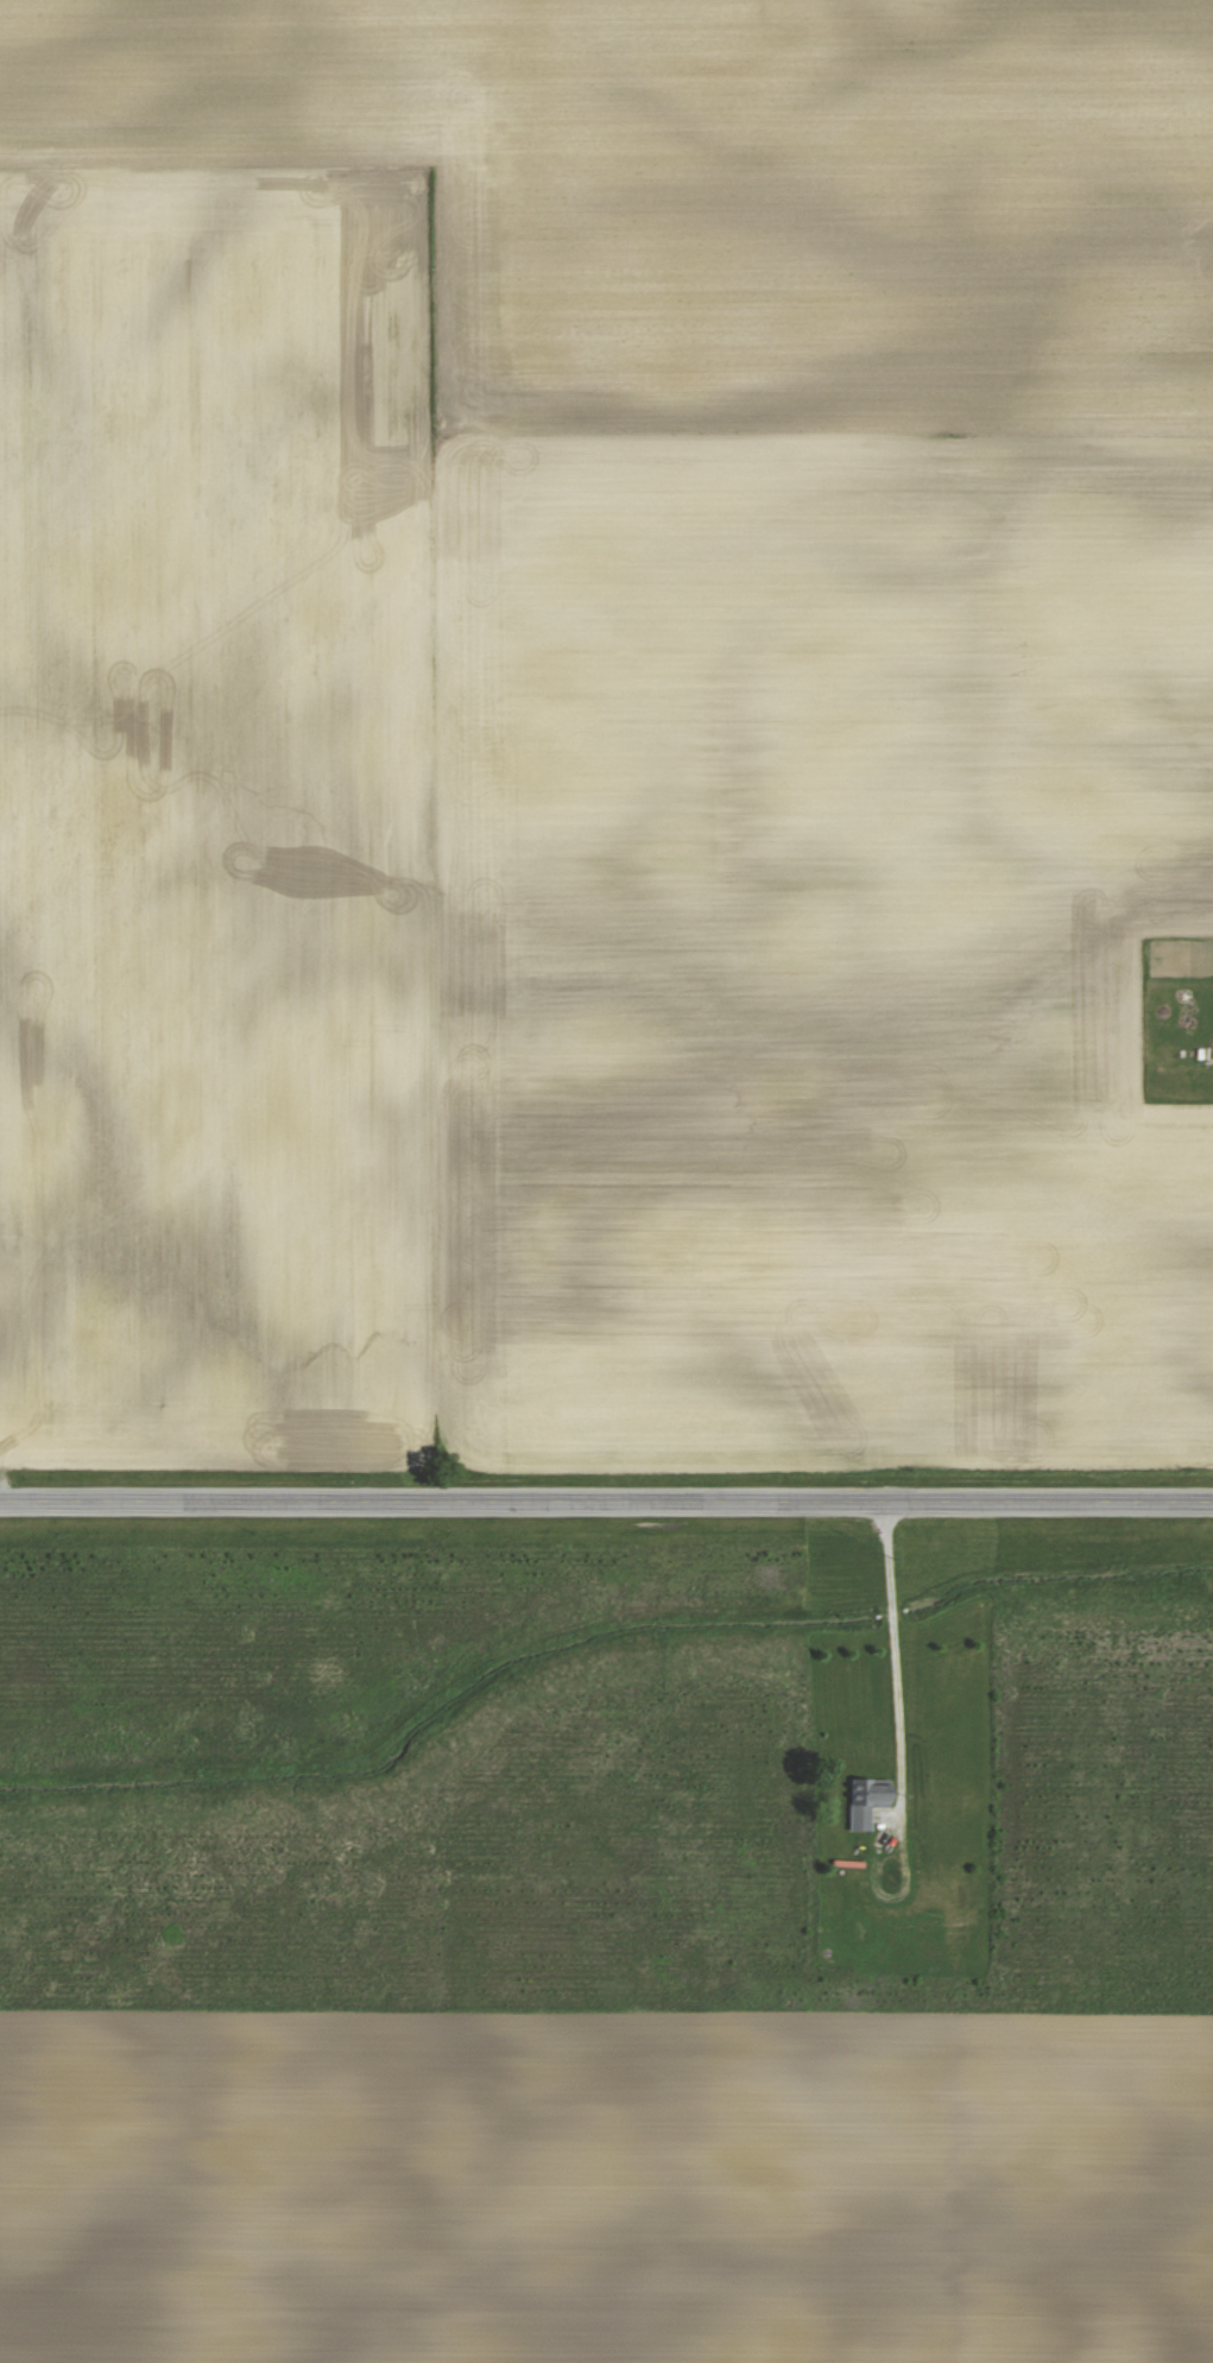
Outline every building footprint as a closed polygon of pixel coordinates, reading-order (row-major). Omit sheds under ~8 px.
[(850,1830),(870,1830),(870,1806),(892,1806),(892,1779),(849,1780),(850,1830)]
